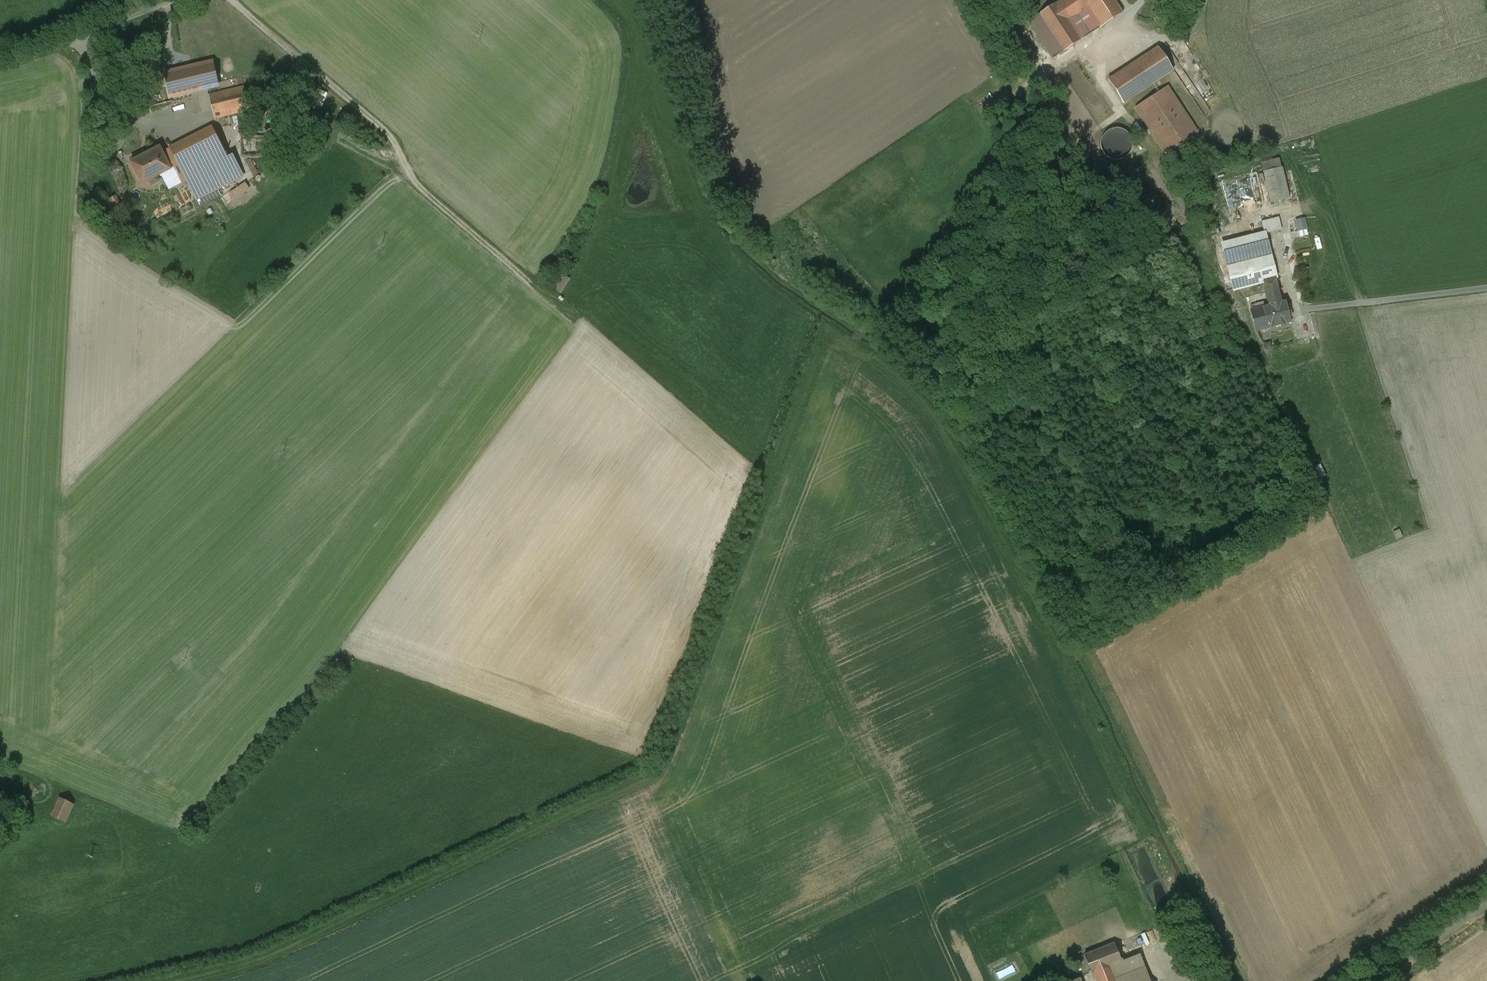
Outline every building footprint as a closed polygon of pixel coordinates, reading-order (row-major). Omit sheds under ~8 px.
[(1028,21),(1053,59),(1123,13),(1114,0),(1063,0),(1058,3),(1057,2),(1028,21)] [(1123,103),(1173,70),(1159,48),(1108,81),(1123,103)] [(219,86),(213,62),(166,73),(172,97),(219,86)] [(245,87),(210,95),(215,119),(251,110),(245,87)] [(1166,153),(1198,132),(1168,87),(1136,108),(1166,153)] [(212,128),(166,151),(174,167),(182,183),(187,180),(198,200),(232,182),(231,180),(243,174),(234,155),(228,158),(212,128)] [(1102,138),(1102,141),(1101,144),(1102,147),(1102,150),(1104,152),(1105,154),(1107,156),(1110,158),(1112,159),(1115,160),(1118,160),(1121,159),(1124,158),(1126,157),(1129,155),(1130,153),(1132,150),(1132,147),(1133,144),(1133,141),(1132,139),(1131,136),(1129,134),(1127,132),(1124,130),(1122,129),(1119,128),(1116,128),(1113,129),(1110,130),(1108,131),(1106,133),(1104,136),(1102,138)] [(264,139),(243,140),(244,156),(264,155),(264,139)] [(160,147),(131,162),(143,184),(172,169),(171,168),(174,167),(166,151),(163,153),(160,147)] [(1262,164),(1271,203),(1289,199),(1280,160),(1262,164)] [(1262,222),(1265,234),(1282,230),(1279,218),(1262,222)] [(1305,219),(1296,221),(1299,231),(1307,229),(1305,219)] [(1275,280),(1277,279),(1265,234),(1223,245),(1234,290),(1265,282),(1275,280)] [(1265,282),(1271,305),(1281,303),(1275,280),(1265,282)] [(1271,305),(1251,311),(1256,331),(1291,322),(1286,301),(1281,303),(1271,305)] [(60,798),(52,816),(66,822),(74,804),(60,798)] [(1097,980),(1117,980),(1111,966),(1122,962),(1114,943),(1085,955),(1093,974),(1094,973),(1097,980)]
